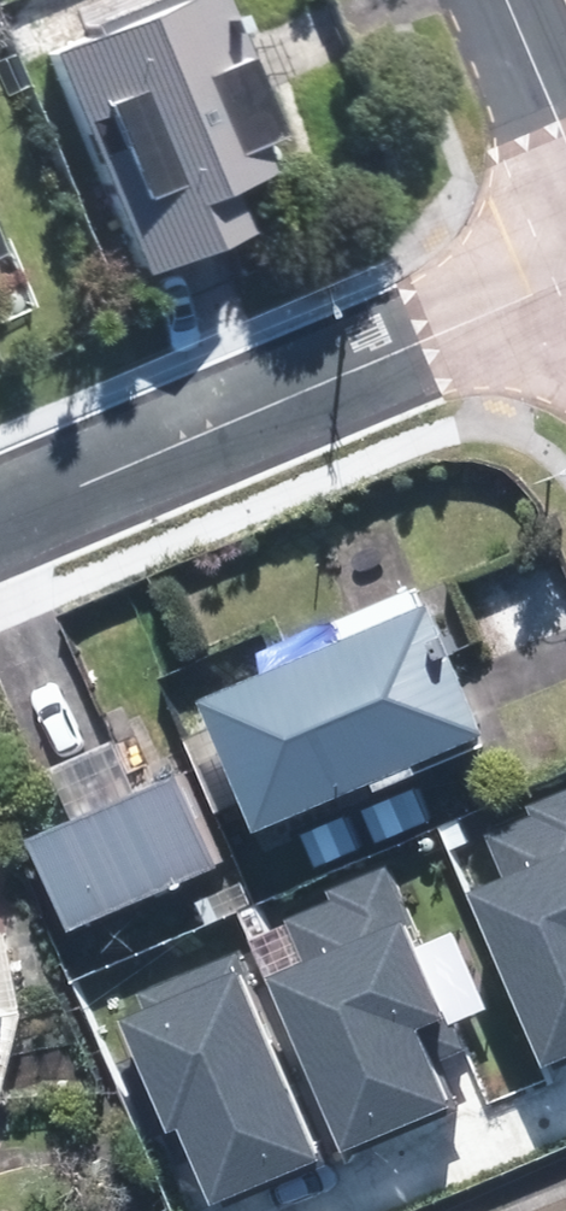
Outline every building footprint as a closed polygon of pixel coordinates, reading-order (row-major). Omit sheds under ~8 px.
[(49,42),(144,266),(190,247),(250,221),(232,177),(275,159),(263,132),(284,124),(256,58),(231,0),(150,0),(49,42)] [(446,573),(281,639),(289,661),(232,684),(288,822),(299,818),(318,867),(449,814),(426,757),(526,717),(510,678),(471,580),(452,588),(446,573)] [(200,760),(176,769),(170,753),(156,758),(145,731),(74,759),(70,761),(89,809),(52,824),(90,918),(239,858),(200,760)] [(523,805),(527,813),(486,830),(506,878),(472,893),(541,1057),(565,1046),(565,787),(523,805)] [(13,1022),(0,861),(0,1053),(13,1022)] [(273,980),(344,1142),(439,1100),(423,1063),(458,1048),(408,934),(419,930),(389,861),(320,891),(325,903),(286,920),(306,965),(273,980)] [(327,1162),(245,951),(136,993),(143,1013),(123,1020),(166,1129),(173,1126),(205,1209),(327,1162)]
